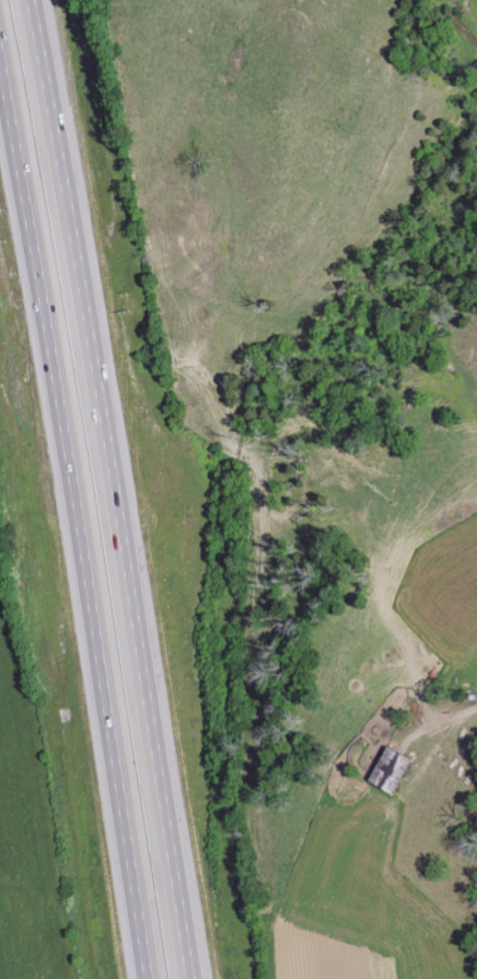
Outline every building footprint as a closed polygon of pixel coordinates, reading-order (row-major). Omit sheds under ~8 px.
[(392,795),(407,758),(382,747),(367,784),(392,795)]
